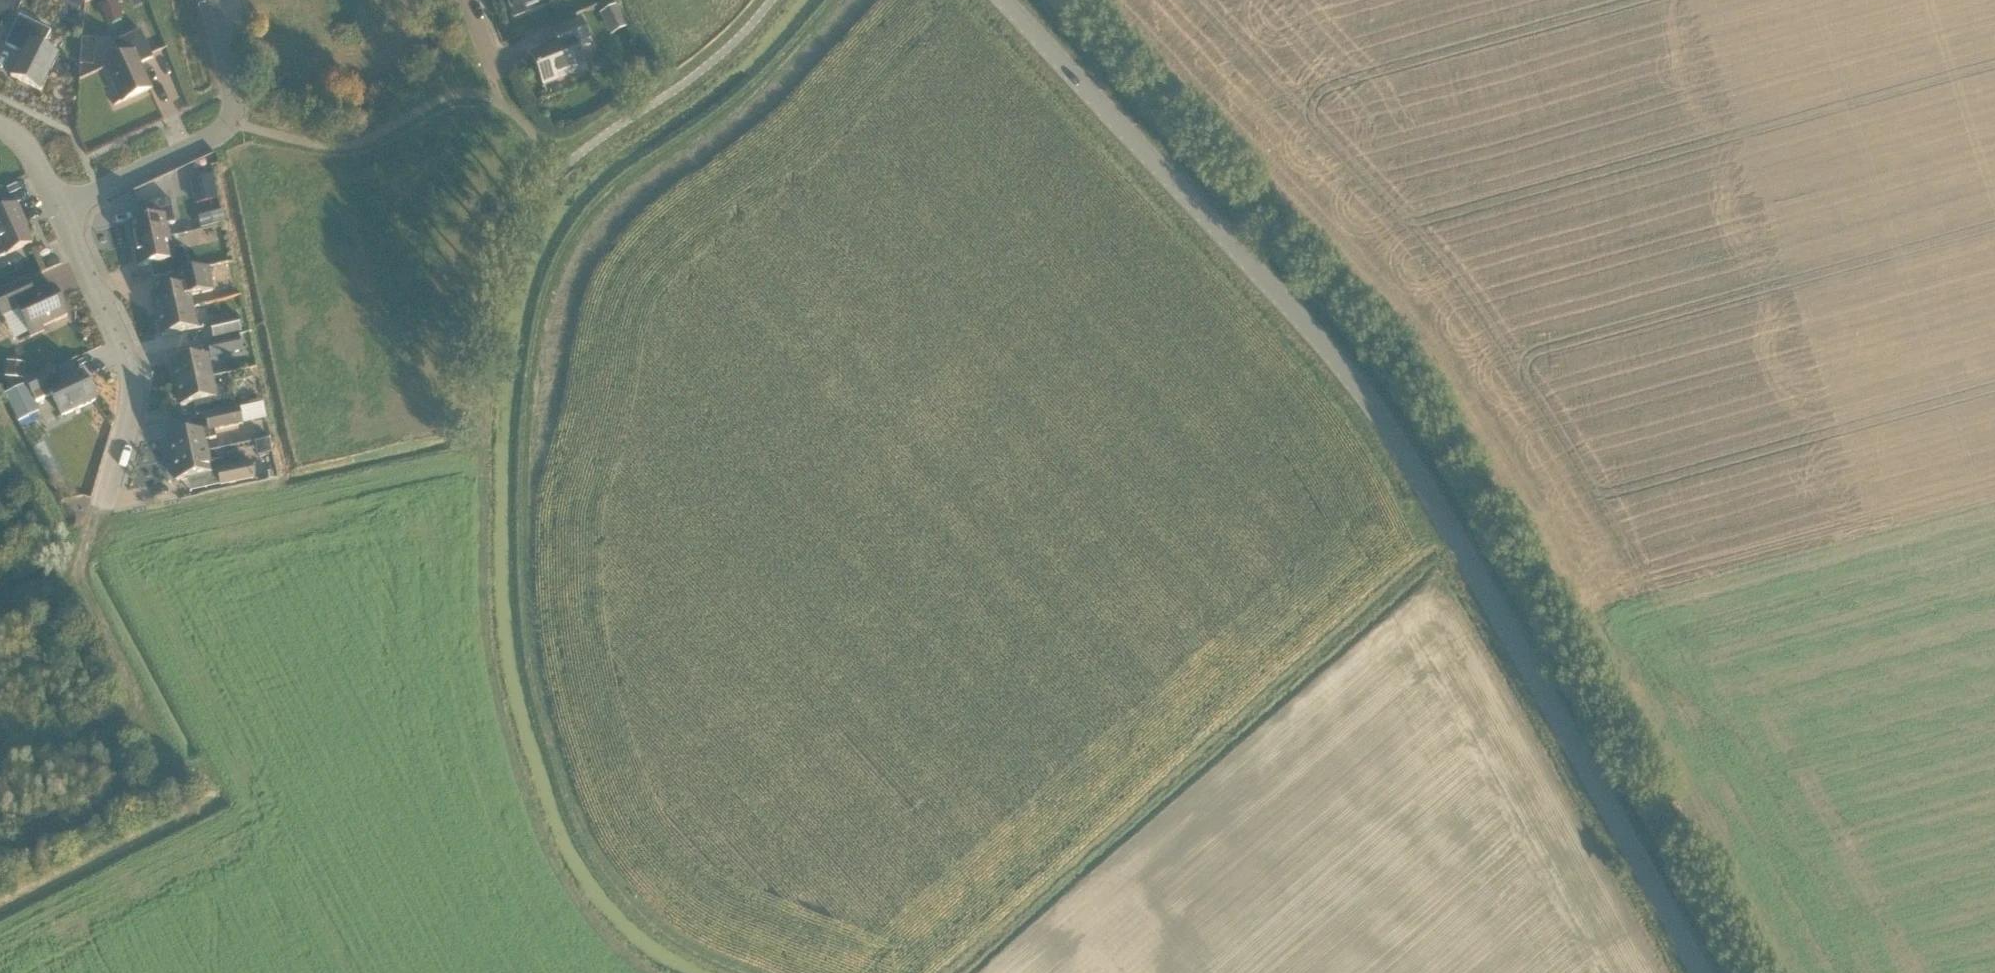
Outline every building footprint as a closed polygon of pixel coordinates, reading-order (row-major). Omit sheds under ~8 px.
[(12,0),(0,0),(0,21),(7,24),(18,3),(12,0)] [(116,0),(114,0),(99,7),(108,26),(124,19),(116,0)] [(514,18),(551,3),(550,0),(507,0),(514,18)] [(600,14),(611,36),(627,28),(616,6),(600,14)] [(12,76),(41,91),(59,54),(43,47),(51,31),(20,16),(6,45),(23,53),(12,76)] [(569,72),(570,75),(586,69),(578,49),(591,44),(581,19),(553,31),(559,45),(532,56),(542,82),(569,72)] [(154,58),(141,30),(113,42),(121,58),(106,65),(123,102),(151,89),(139,65),(154,58)] [(217,201),(212,176),(190,180),(195,205),(217,201)] [(134,245),(170,237),(167,225),(175,223),(170,198),(138,205),(141,220),(129,222),(134,245)] [(0,202),(0,258),(32,244),(21,220),(24,219),(17,204),(6,209),(4,210),(0,202)] [(205,228),(231,223),(228,211),(203,216),(205,228)] [(170,237),(134,245),(139,267),(150,265),(154,278),(189,271),(184,247),(172,250),(170,237)] [(213,267),(218,293),(237,289),(231,262),(213,267)] [(157,315),(192,307),(190,296),(212,291),(207,267),(176,274),(179,287),(152,293),(157,315)] [(27,280),(0,292),(0,313),(2,317),(18,309),(31,336),(44,330),(42,327),(68,315),(54,286),(34,296),(27,280)] [(162,336),(197,329),(192,307),(157,315),(162,336)] [(210,321),(214,339),(242,333),(238,315),(210,321)] [(208,341),(212,358),(243,352),(239,334),(208,341)] [(176,384),(211,377),(207,355),(172,363),(176,384)] [(25,364),(8,362),(6,377),(23,379),(25,364)] [(59,382),(53,369),(27,381),(36,402),(52,395),(62,416),(96,401),(82,371),(59,382)] [(214,389),(211,377),(176,384),(181,406),(194,403),(196,416),(236,408),(233,394),(226,396),(225,392),(218,388),(214,389)] [(34,400),(26,385),(5,396),(13,411),(34,400)] [(172,459),(207,452),(205,441),(216,438),(215,430),(243,424),(240,408),(206,416),(208,429),(167,437),(172,459)] [(207,452),(172,459),(177,481),(218,472),(220,486),(255,478),(251,463),(223,469),(221,460),(209,462),(207,452)]
